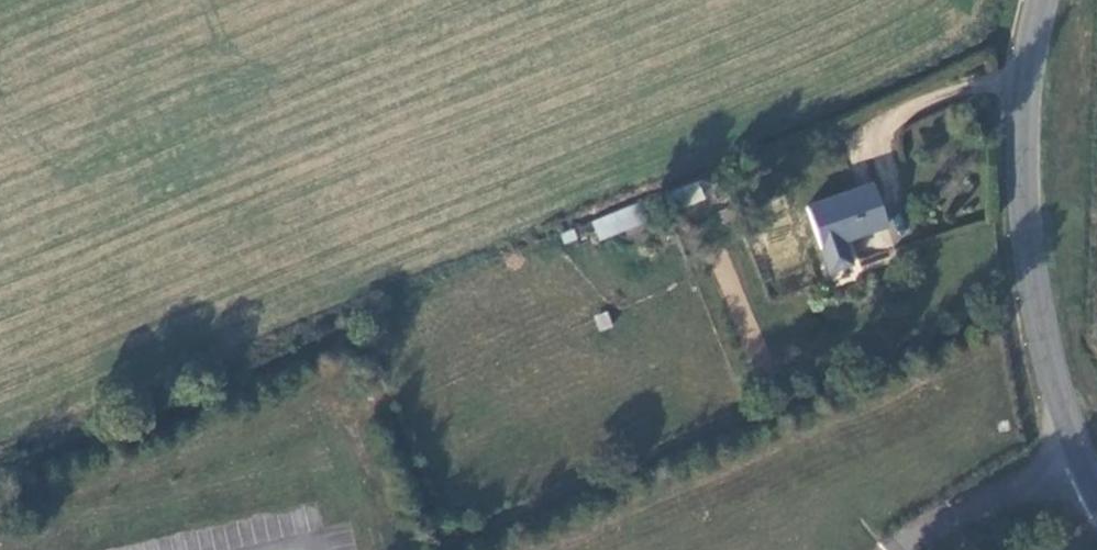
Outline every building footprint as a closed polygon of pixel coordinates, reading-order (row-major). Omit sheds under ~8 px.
[(706,181),(672,196),(678,210),(712,196),(706,181)] [(871,182),(809,204),(824,245),(886,223),(871,182)] [(641,207),(613,219),(618,230),(646,217),(641,207)]
